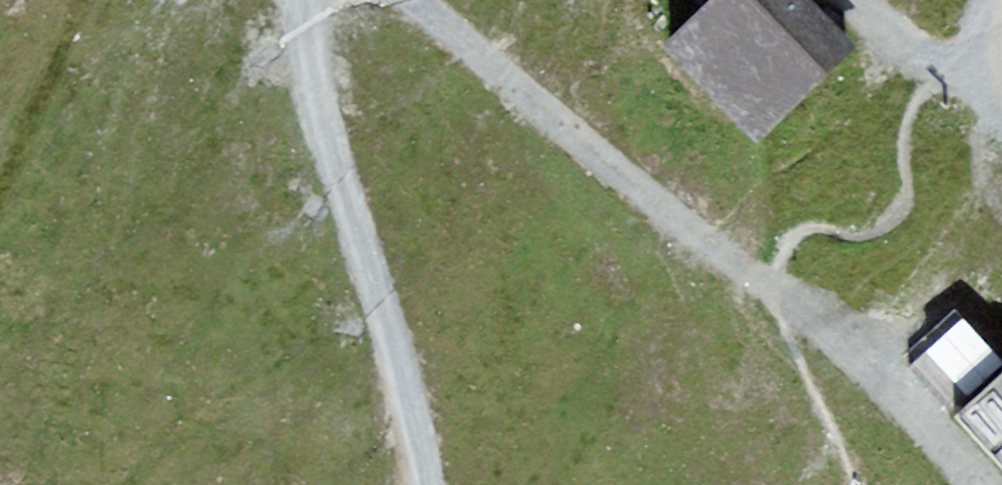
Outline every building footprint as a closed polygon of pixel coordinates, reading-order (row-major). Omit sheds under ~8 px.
[(652,40),(749,143),(848,51),(800,0),(695,0),(652,40)] [(956,426),(1001,478),(1001,383),(956,426)]
